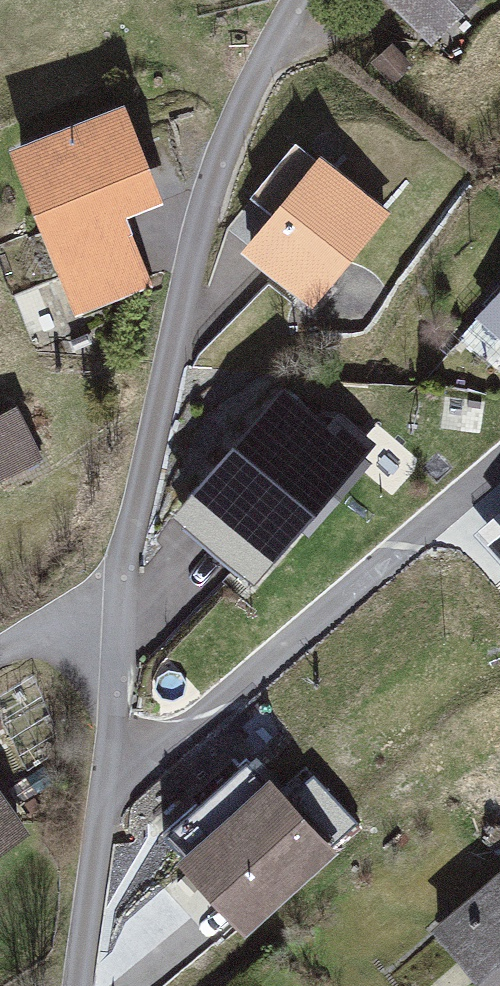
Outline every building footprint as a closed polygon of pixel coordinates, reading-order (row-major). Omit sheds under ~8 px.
[(429,45),(475,0),(385,0),(429,45)] [(161,201),(128,112),(16,153),(74,310),(150,282),(125,214),(161,201)] [(329,163),(242,260),(301,313),(388,216),(329,163)] [(483,315),(499,332),(499,298),(483,315)] [(290,384),(192,489),(270,561),(368,457),(290,384)] [(397,475),(448,540),(499,500),(499,395),(397,475)] [(0,414),(0,489),(47,465),(16,406),(0,414)] [(217,903),(313,822),(259,758),(163,840),(217,903)] [(30,853),(0,798),(0,869),(30,853)] [(499,882),(437,936),(480,985),(488,985),(499,975),(499,882)]
